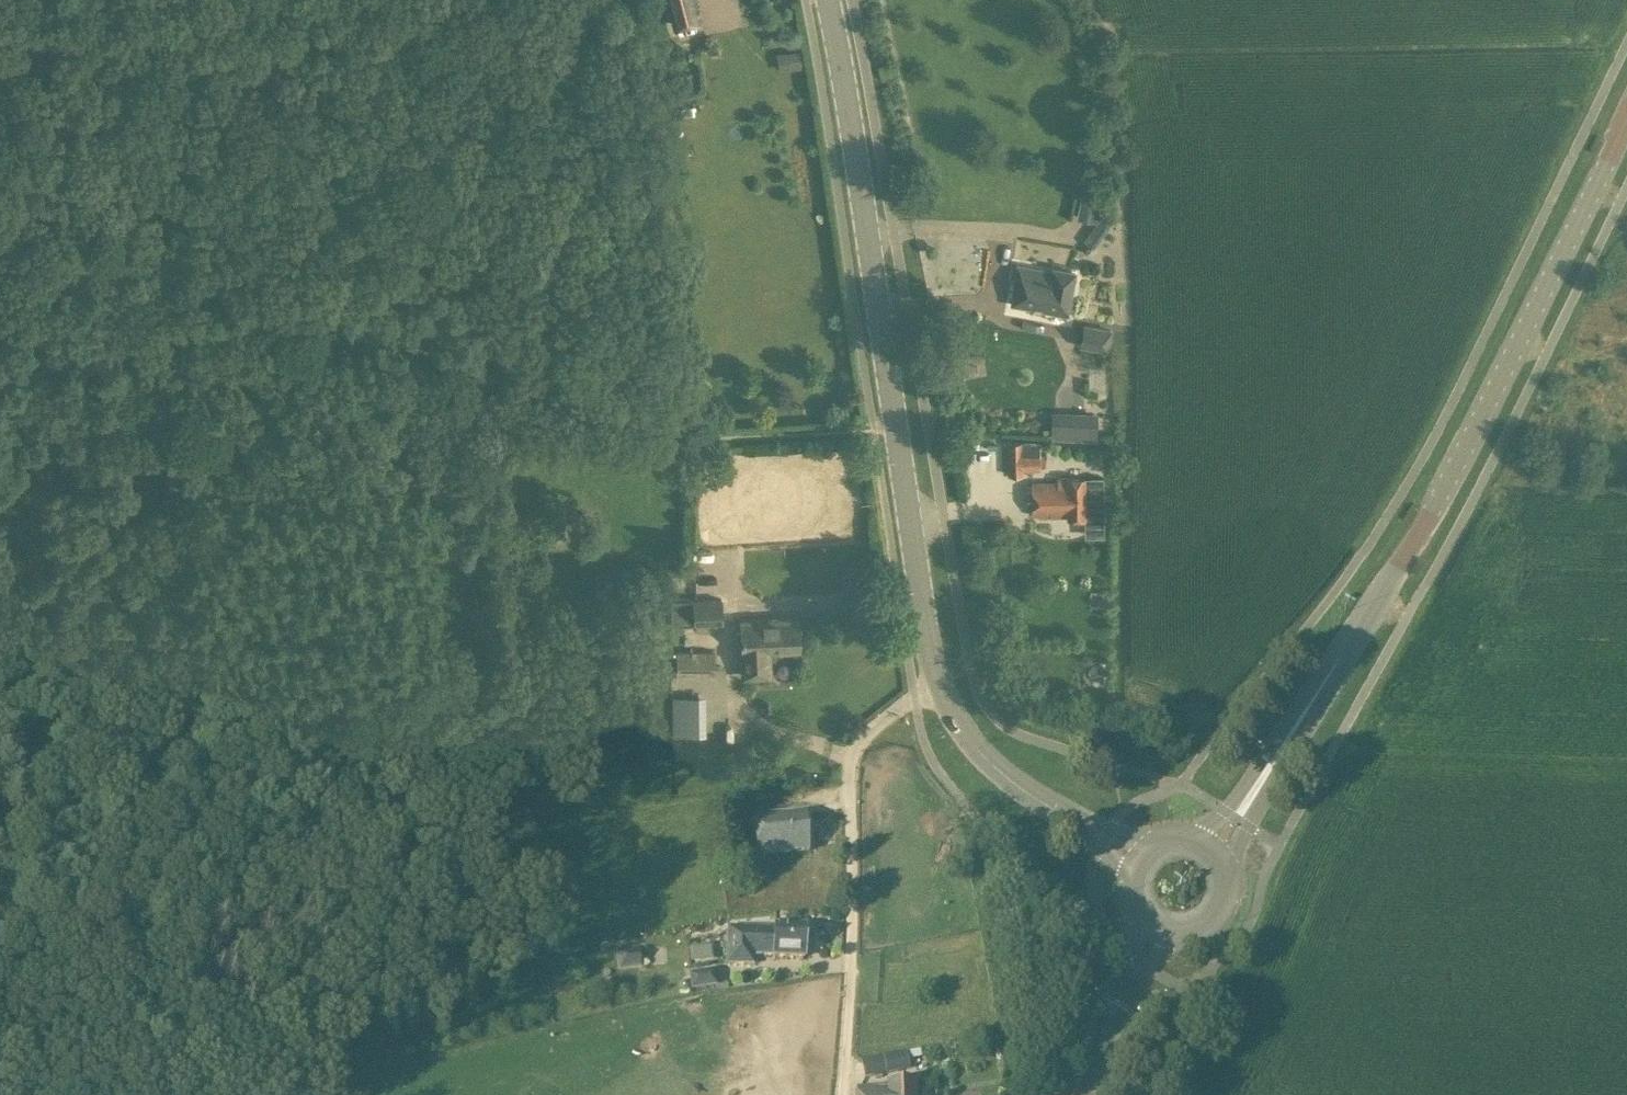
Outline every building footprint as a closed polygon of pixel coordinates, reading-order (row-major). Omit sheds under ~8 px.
[(697,0),(666,0),(673,28),(702,21),(697,0)] [(1094,199),(1080,197),(1076,218),(1096,222),(1097,215),(1100,201),(1094,199)] [(1100,216),(1083,241),(1093,249),(1111,224),(1100,216)] [(1074,272),(1051,267),(1050,272),(1017,265),(1010,303),(1066,315),(1074,272)] [(1107,352),(1112,329),(1083,323),(1079,346),(1107,352)] [(967,375),(985,374),(984,355),(966,355),(967,375)] [(1095,441),(1096,413),(1056,411),(1050,411),(1049,439),(1095,441)] [(1037,442),(1006,442),(1007,474),(1022,474),(1022,469),(1039,469),(1037,442)] [(1030,483),(1030,515),(1065,514),(1065,518),(1085,517),(1084,477),(1056,478),(1056,482),(1030,483)] [(723,622),(721,598),(670,600),(671,625),(695,623),(696,631),(716,629),(716,623),(723,622)] [(742,677),(770,676),(769,651),(799,650),(797,618),(740,620),(742,667),(742,677)] [(714,668),(714,651),(677,651),(677,673),(714,672),(714,668)] [(672,733),(698,733),(698,694),(672,694),(672,733)] [(753,826),(750,826),(750,827),(750,832),(751,832),(755,867),(774,865),(774,866),(813,862),(810,834),(811,834),(810,819),(795,821),(795,822),(753,826)] [(774,925),(774,928),(728,926),(727,965),(755,965),(755,956),(772,957),(807,959),(808,927),(774,925)] [(621,969),(642,967),(640,948),(629,949),(629,944),(618,945),(621,969)] [(717,983),(715,969),(689,973),(692,990),(716,986),(716,990),(729,989),(728,981),(717,983)] [(860,1080),(872,1079),(872,1078),(888,1075),(888,1076),(905,1073),(902,1056),(865,1063),(857,1065),(860,1080)] [(915,1083),(887,1084),(888,1087),(857,1088),(857,1094),(915,1094),(915,1083)]
